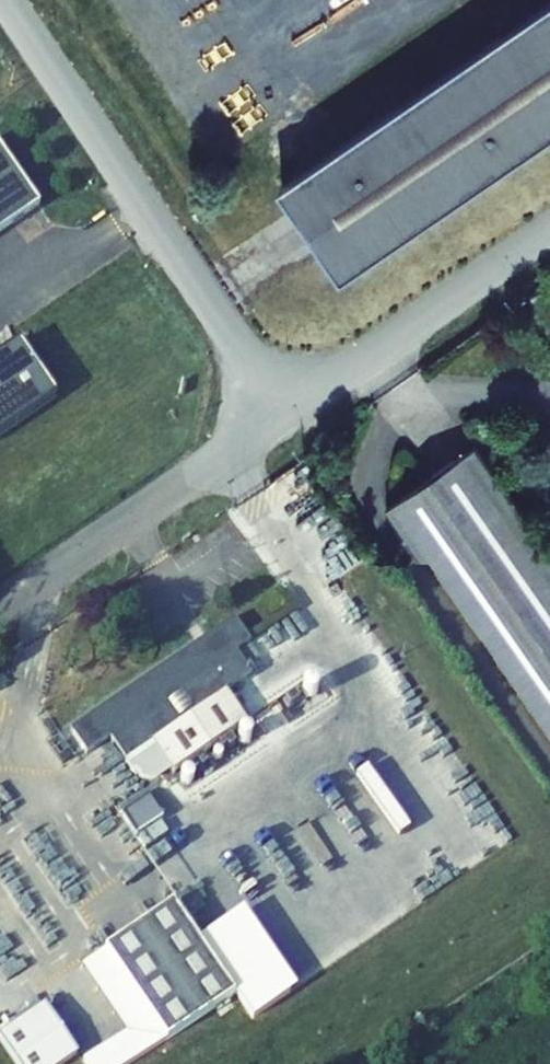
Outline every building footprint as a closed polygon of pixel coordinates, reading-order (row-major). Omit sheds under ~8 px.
[(282,159),(345,251),(549,110),(549,0),(514,0),(282,159)] [(41,203),(0,145),(0,231),(7,226),(37,205),(41,203)] [(21,233),(37,205),(7,226),(21,233)] [(19,342),(0,355),(0,435),(57,395),(19,342)] [(481,441),(390,502),(549,742),(549,545),(481,441)] [(252,641),(235,618),(67,732),(85,757),(108,740),(129,770),(256,684),(234,654),(252,641)] [(108,740),(85,757),(100,778),(104,779),(124,765),(108,740)] [(94,790),(75,803),(94,830),(114,816),(120,812),(107,793),(94,790)] [(114,816),(94,830),(101,841),(122,827),(114,816)] [(99,950),(163,1038),(228,991),(165,903),(99,950)] [(13,1063),(63,1063),(75,1055),(41,1008),(0,1037),(0,1046),(13,1063)]
